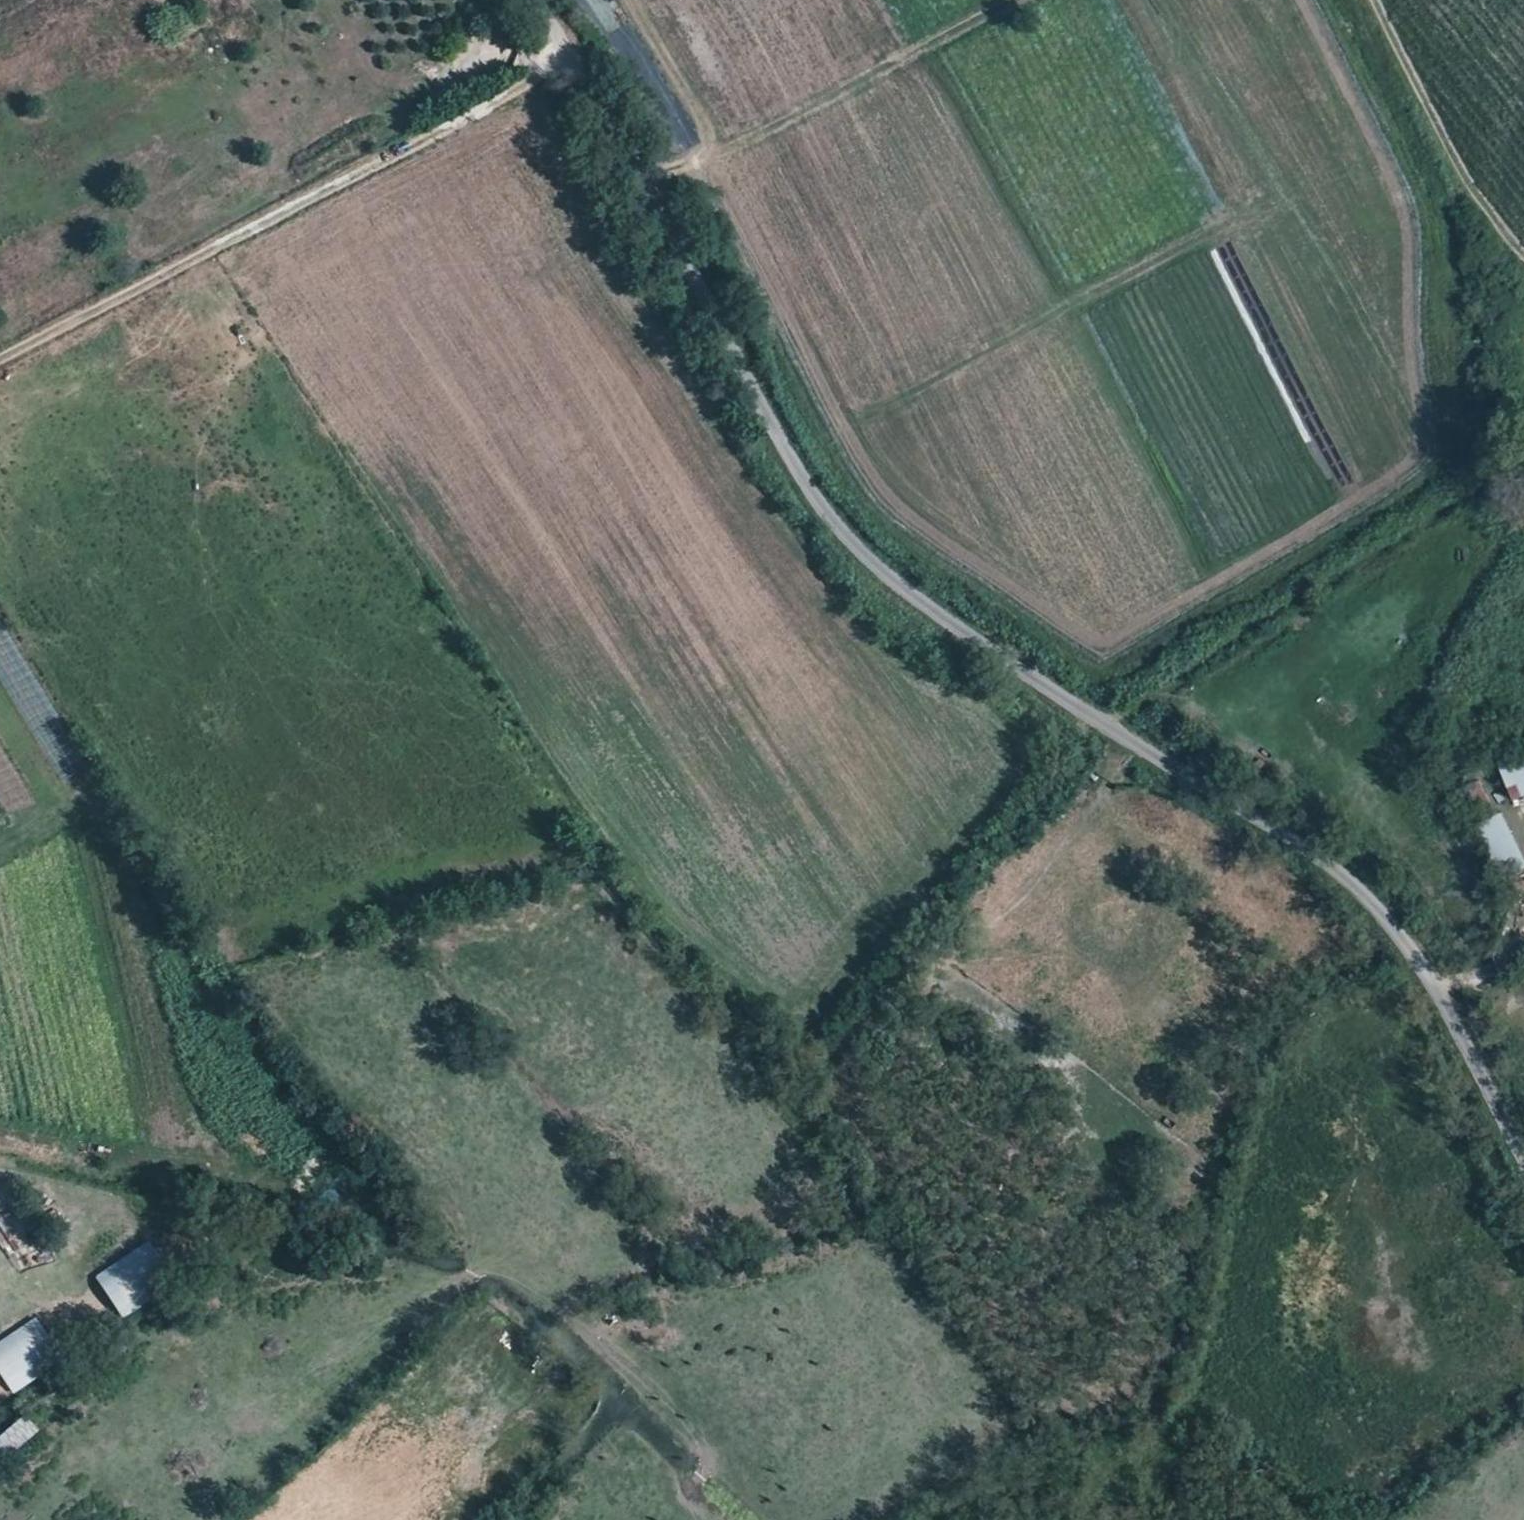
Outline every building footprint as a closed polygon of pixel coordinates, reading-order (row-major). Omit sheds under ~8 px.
[(1497,763),(1512,801),(1523,796),(1523,752),(1497,763)] [(1475,825),(1502,880),(1523,870),(1523,856),(1502,811),(1475,825)] [(0,1191),(0,1206),(12,1201),(7,1188),(0,1191)] [(147,1241),(94,1277),(122,1318),(175,1282),(147,1241)] [(9,1394),(63,1362),(37,1317),(0,1339),(0,1379),(9,1394)] [(1,1459),(39,1433),(26,1415),(0,1434),(0,1458),(1,1459)]
